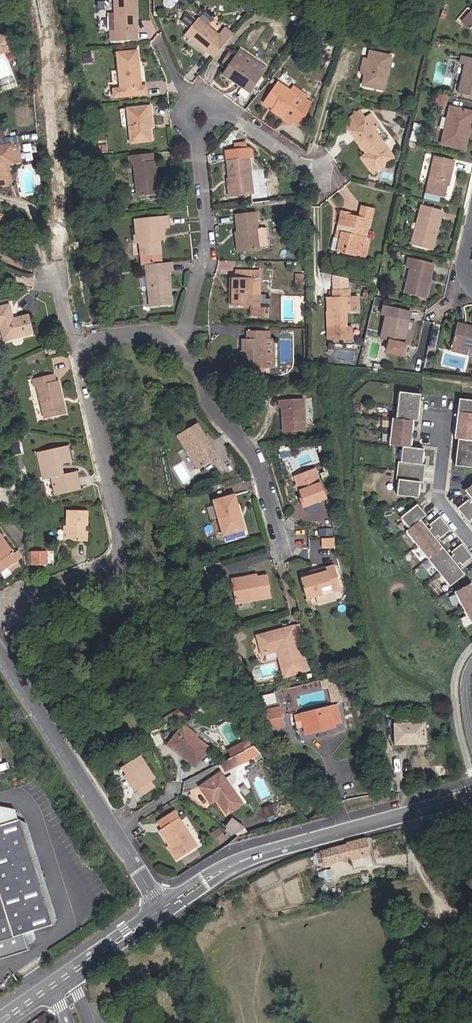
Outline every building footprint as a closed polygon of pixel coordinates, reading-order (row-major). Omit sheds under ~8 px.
[(134,14),(137,14),(137,0),(115,0),(115,13),(116,31),(118,31),(118,40),(135,39),(134,14)] [(238,11),(244,3),(241,3),(235,9),(238,11)] [(243,15),(252,4),(244,3),(238,11),(243,15)] [(462,23),(471,31),(471,11),(462,23)] [(111,31),(116,31),(115,13),(107,13),(107,31),(111,31)] [(198,19),(190,13),(183,21),(191,28),(186,34),(206,51),(207,50),(214,56),(232,34),(224,27),(218,34),(199,18),(198,19)] [(11,49),(5,32),(0,34),(0,53),(11,49)] [(267,68),(240,49),(235,56),(263,74),(267,68)] [(391,55),(370,50),(368,59),(365,74),(362,86),(384,90),(391,55)] [(140,87),(137,51),(117,53),(120,89),(115,90),(116,98),(146,94),(145,86),(140,87)] [(224,62),(229,65),(235,56),(230,53),(224,62)] [(471,96),(471,58),(461,55),(459,63),(465,65),(459,93),(471,96)] [(251,92),(263,74),(235,56),(229,65),(225,71),(238,80),(237,83),(251,92)] [(0,67),(0,76),(12,75),(11,66),(0,67)] [(225,71),(223,74),(237,83),(238,80),(225,71)] [(292,122),(306,101),(292,92),(278,82),(267,99),(276,105),(273,109),(282,115),(292,122)] [(309,97),(295,87),(292,92),(306,101),(309,97)] [(273,109),(276,105),(267,99),(264,102),(273,109)] [(302,117),(310,104),(306,101),(292,122),(300,128),(302,117)] [(470,131),(466,131),(470,110),(450,105),(441,146),(465,151),(470,131)] [(150,127),(150,124),(153,124),(152,114),(151,114),(150,107),(128,109),(131,143),(152,141),(150,127)] [(271,111),(280,118),(282,115),(273,109),(271,111)] [(358,111),(343,122),(350,131),(365,119),(358,111)] [(378,126),(370,115),(365,119),(373,130),(377,127),(378,126)] [(377,127),(373,130),(365,119),(350,131),(368,154),(362,158),(374,173),(394,158),(382,142),(385,139),(380,132),(377,127)] [(19,162),(17,144),(11,145),(13,163),(19,162)] [(13,163),(11,145),(0,147),(0,185),(10,183),(7,164),(13,163)] [(227,150),(228,161),(230,178),(232,197),(253,194),(249,158),(248,158),(247,148),(227,150)] [(156,161),(154,161),(153,153),(129,156),(130,163),(135,163),(138,196),(157,193),(155,179),(158,179),(156,161)] [(448,186),(454,162),(434,158),(427,191),(445,195),(447,185),(448,186)] [(359,206),(357,216),(370,219),(373,210),(359,206)] [(432,249),(442,211),(422,206),(411,244),(432,249)] [(340,240),(338,251),(359,256),(362,243),(365,244),(366,238),(370,219),(357,216),(346,214),(346,212),(342,211),(337,231),(342,232),(340,240)] [(257,214),(237,216),(239,232),(241,252),(261,249),(261,248),(270,247),(267,228),(258,229),(257,214)] [(164,236),(163,228),(169,227),(167,217),(136,221),(137,236),(135,236),(136,243),(140,242),(143,265),(146,265),(162,263),(159,236),(164,236)] [(364,257),(369,239),(366,238),(365,244),(362,243),(359,256),(364,257)] [(404,293),(426,298),(433,264),(409,259),(407,268),(410,268),(404,293)] [(169,271),(172,271),(171,262),(162,263),(146,265),(151,307),(172,305),(169,271)] [(252,306),(252,308),(259,308),(260,270),(236,270),(236,278),(233,278),(233,306),(249,306),(252,306)] [(351,326),(345,326),(345,312),(350,311),(350,297),(333,297),(330,297),(330,311),(327,311),(328,338),(351,338),(351,326)] [(7,314),(9,311),(7,305),(0,307),(0,335),(2,342),(31,334),(26,315),(11,319),(8,319),(7,314)] [(262,317),(262,308),(259,308),(252,308),(252,306),(249,306),(248,317),(262,317)] [(405,344),(404,344),(409,320),(411,312),(384,306),(383,314),(386,315),(381,339),(389,341),(386,352),(402,356),(405,344)] [(410,346),(416,321),(409,320),(404,344),(405,344),(410,346)] [(457,324),(452,344),(469,348),(471,349),(471,327),(457,324)] [(253,368),(262,368),(265,368),(265,339),(269,339),(269,331),(248,331),(248,339),(243,339),(243,373),(253,373),(253,368)] [(274,368),(273,339),(269,339),(265,339),(265,368),(274,368)] [(451,350),(467,354),(469,348),(452,344),(451,350)] [(62,414),(59,399),(62,398),(58,381),(56,382),(54,374),(33,379),(34,386),(37,385),(45,418),(62,414)] [(425,450),(412,448),(415,421),(419,422),(422,395),(400,392),(397,419),(393,419),(390,446),(404,447),(402,462),(399,462),(397,480),(400,480),(398,496),(419,498),(421,483),(424,483),(426,465),(423,465),(425,450)] [(284,431),(305,431),(304,398),(279,399),(280,407),(283,407),(284,431)] [(460,399),(456,439),(459,440),(456,466),(471,468),(471,401),(460,399)] [(196,469),(217,456),(206,439),(204,440),(201,436),(203,434),(196,422),(175,434),(196,469)] [(60,469),(59,465),(63,464),(73,462),(70,446),(37,453),(43,480),(52,478),(55,496),(82,490),(78,472),(65,475),(63,468),(60,469)] [(301,505),(323,498),(314,468),(293,475),(300,497),(298,498),(301,505)] [(243,530),(234,495),(212,501),(223,536),(243,530)] [(471,503),(469,500),(458,509),(469,522),(471,520),(471,502),(471,503)] [(451,558),(436,538),(438,536),(440,539),(451,530),(440,517),(430,525),(432,528),(429,530),(421,520),(427,515),(418,505),(401,518),(410,529),(406,532),(451,588),(466,576),(458,566),(460,564),(462,566),(471,559),(471,556),(463,545),(452,553),(454,556),(451,558)] [(68,511),(68,526),(68,541),(87,541),(88,511),(68,511)] [(0,534),(0,545),(8,557),(13,553),(0,534)] [(335,538),(322,539),(323,548),(336,547),(335,538)] [(8,557),(0,545),(0,574),(19,561),(13,553),(8,557)] [(47,564),(47,550),(34,550),(34,564),(47,564)] [(334,591),(333,588),(340,586),(334,564),(316,570),(317,574),(311,575),(301,578),(307,598),(334,591)] [(33,576),(28,577),(25,578),(28,585),(36,583),(35,582),(33,576)] [(258,578),(249,579),(249,576),(232,579),(236,605),(270,599),(269,591),(271,591),(268,576),(258,578)] [(471,584),(455,593),(471,624),(471,584)] [(304,639),(301,626),(294,628),(297,640),(304,639)] [(305,671),(297,640),(294,628),(281,631),(281,632),(281,634),(282,636),(275,638),(274,635),(257,640),(261,656),(277,652),(284,677),(305,671)] [(275,691),(261,694),(264,706),(278,703),(275,691)] [(340,721),(336,705),(301,714),(304,726),(306,734),(334,727),(333,723),(340,721)] [(280,707),(261,711),(266,731),(285,727),(280,707)] [(175,720),(183,716),(180,712),(173,716),(175,720)] [(297,727),(304,726),(301,714),(295,716),(297,727)] [(425,742),(425,723),(395,724),(395,744),(425,742)] [(198,736),(185,725),(183,727),(197,738),(198,736)] [(209,748),(197,738),(183,727),(169,744),(196,765),(209,748)] [(245,743),(227,753),(230,759),(248,749),(245,743)] [(254,757),(249,748),(248,749),(230,759),(225,761),(230,770),(254,757)] [(127,775),(129,777),(127,779),(135,791),(139,789),(151,781),(155,779),(140,756),(123,767),(127,775)] [(211,802),(216,798),(218,801),(228,814),(242,804),(220,773),(200,787),(211,802)] [(155,787),(151,781),(139,789),(143,795),(155,787)] [(28,949),(27,944),(36,937),(34,930),(52,924),(39,882),(35,869),(20,823),(16,809),(0,806),(0,959),(28,949)] [(178,858),(196,845),(174,812),(159,822),(163,829),(160,831),(178,858)] [(27,821),(20,823),(35,869),(39,882),(52,924),(58,922),(27,821)] [(224,839),(217,830),(210,834),(217,844),(224,839)] [(354,866),(371,862),(365,839),(325,850),(321,851),(324,864),(352,857),(354,866)]
